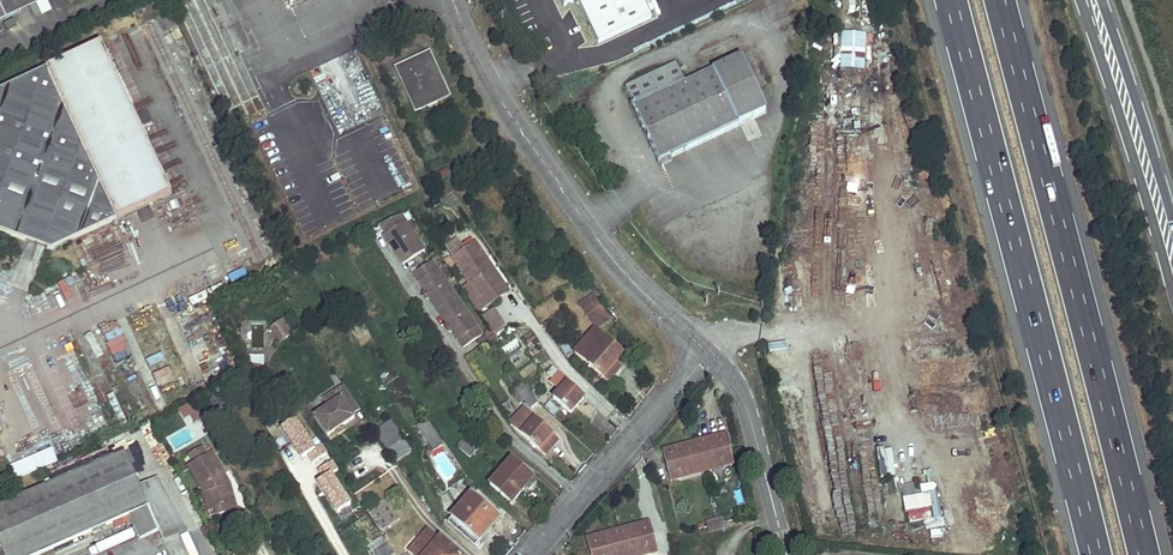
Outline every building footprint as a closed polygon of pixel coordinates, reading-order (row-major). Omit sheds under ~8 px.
[(35,3),(34,0),(0,0),(0,19),(35,3)] [(563,9),(577,3),(590,30),(642,6),(640,0),(559,0),(563,9)] [(235,24),(229,27),(241,53),(247,49),(235,24)] [(672,32),(621,56),(654,129),(733,93),(707,37),(680,49),(672,32)] [(838,34),(837,68),(870,69),(871,36),(838,34)] [(172,194),(102,44),(47,69),(0,92),(0,225),(49,243),(47,249),(51,250),(71,240),(117,219),(172,194)] [(431,53),(401,67),(419,106),(449,92),(431,53)] [(383,237),(402,265),(424,250),(400,215),(379,225),(386,235),(383,237)] [(475,244),(453,259),(470,284),(463,289),(479,313),(489,307),(483,298),(503,284),(475,244)] [(432,262),(426,265),(432,274),(437,270),(432,262)] [(426,265),(413,275),(425,292),(429,298),(438,311),(457,298),(437,270),(432,274),(426,265)] [(483,298),(489,307),(509,293),(503,284),(483,298)] [(595,297),(579,307),(589,321),(595,330),(611,320),(595,297)] [(451,330),(463,347),(476,338),(471,330),(476,326),(457,298),(438,311),(447,324),(451,330)] [(493,307),(479,317),(493,336),(506,326),(493,307)] [(284,318),(276,323),(285,338),(294,332),(284,318)] [(276,323),(270,327),(280,342),(285,338),(276,323)] [(476,326),(471,330),(476,338),(482,334),(476,326)] [(594,329),(574,352),(603,376),(616,361),(623,354),(594,329)] [(616,361),(603,376),(608,380),(621,365),(616,361)] [(346,362),(334,368),(341,378),(353,371),(346,362)] [(571,412),(584,398),(567,383),(570,381),(562,373),(555,367),(549,375),(555,381),(552,384),(560,391),(554,397),(571,412)] [(328,406),(314,416),(327,435),(335,430),(341,425),(354,417),(352,414),(360,409),(343,385),(334,391),(339,398),(328,406)] [(526,388),(519,393),(532,408),(538,403),(526,388)] [(334,391),(323,398),(328,406),(339,398),(334,391)] [(701,400),(689,412),(694,418),(707,407),(701,400)] [(187,426),(200,419),(191,401),(177,408),(187,426)] [(524,406),(510,421),(515,428),(522,433),(540,449),(552,434),(535,419),(537,417),(524,406)] [(297,459),(314,449),(294,417),(277,427),(297,459)] [(427,421),(418,427),(434,451),(443,445),(427,421)] [(391,422),(377,432),(396,460),(411,449),(391,422)] [(470,431),(458,446),(470,457),(484,442),(470,431)] [(545,454),(557,439),(552,434),(540,449),(545,454)] [(726,434),(694,442),(701,468),(722,463),(723,466),(733,464),(726,434)] [(694,442),(663,451),(670,480),(681,477),(680,474),(701,468),(694,442)] [(330,515),(349,504),(331,472),(336,469),(322,445),(296,460),(297,463),(289,467),(294,476),(302,471),(316,495),(306,500),(331,541),(342,535),(330,515)] [(223,473),(212,453),(206,457),(201,448),(189,455),(194,463),(188,467),(202,492),(207,510),(214,508),(230,504),(225,486),(219,476),(223,473)] [(129,449),(124,451),(130,465),(135,464),(129,449)] [(0,506),(0,546),(4,554),(39,554),(129,514),(140,540),(159,532),(161,536),(184,527),(158,478),(139,486),(130,465),(124,451),(0,506)] [(511,460),(490,484),(512,503),(533,478),(511,460)] [(722,463),(701,468),(702,472),(723,466),(722,463)] [(701,468),(680,474),(681,477),(702,472),(701,468)] [(225,486),(229,484),(223,473),(219,476),(225,486)] [(230,504),(236,509),(229,484),(225,486),(230,504)] [(937,492),(902,495),(905,522),(931,519),(931,518),(939,517),(937,492)] [(471,494),(452,517),(479,539),(498,517),(471,494)] [(388,501),(369,513),(383,534),(402,523),(388,501)] [(236,509),(230,504),(214,508),(216,515),(236,509)] [(723,517),(715,519),(716,525),(725,523),(723,517)] [(715,519),(706,522),(707,528),(716,525),(715,519)] [(618,531),(625,554),(630,554),(647,550),(648,554),(658,551),(650,522),(618,531)] [(429,528),(408,551),(413,554),(460,554),(429,528)] [(586,539),(591,554),(625,554),(618,531),(586,539)] [(370,543),(378,554),(392,554),(394,554),(382,536),(370,543)]
